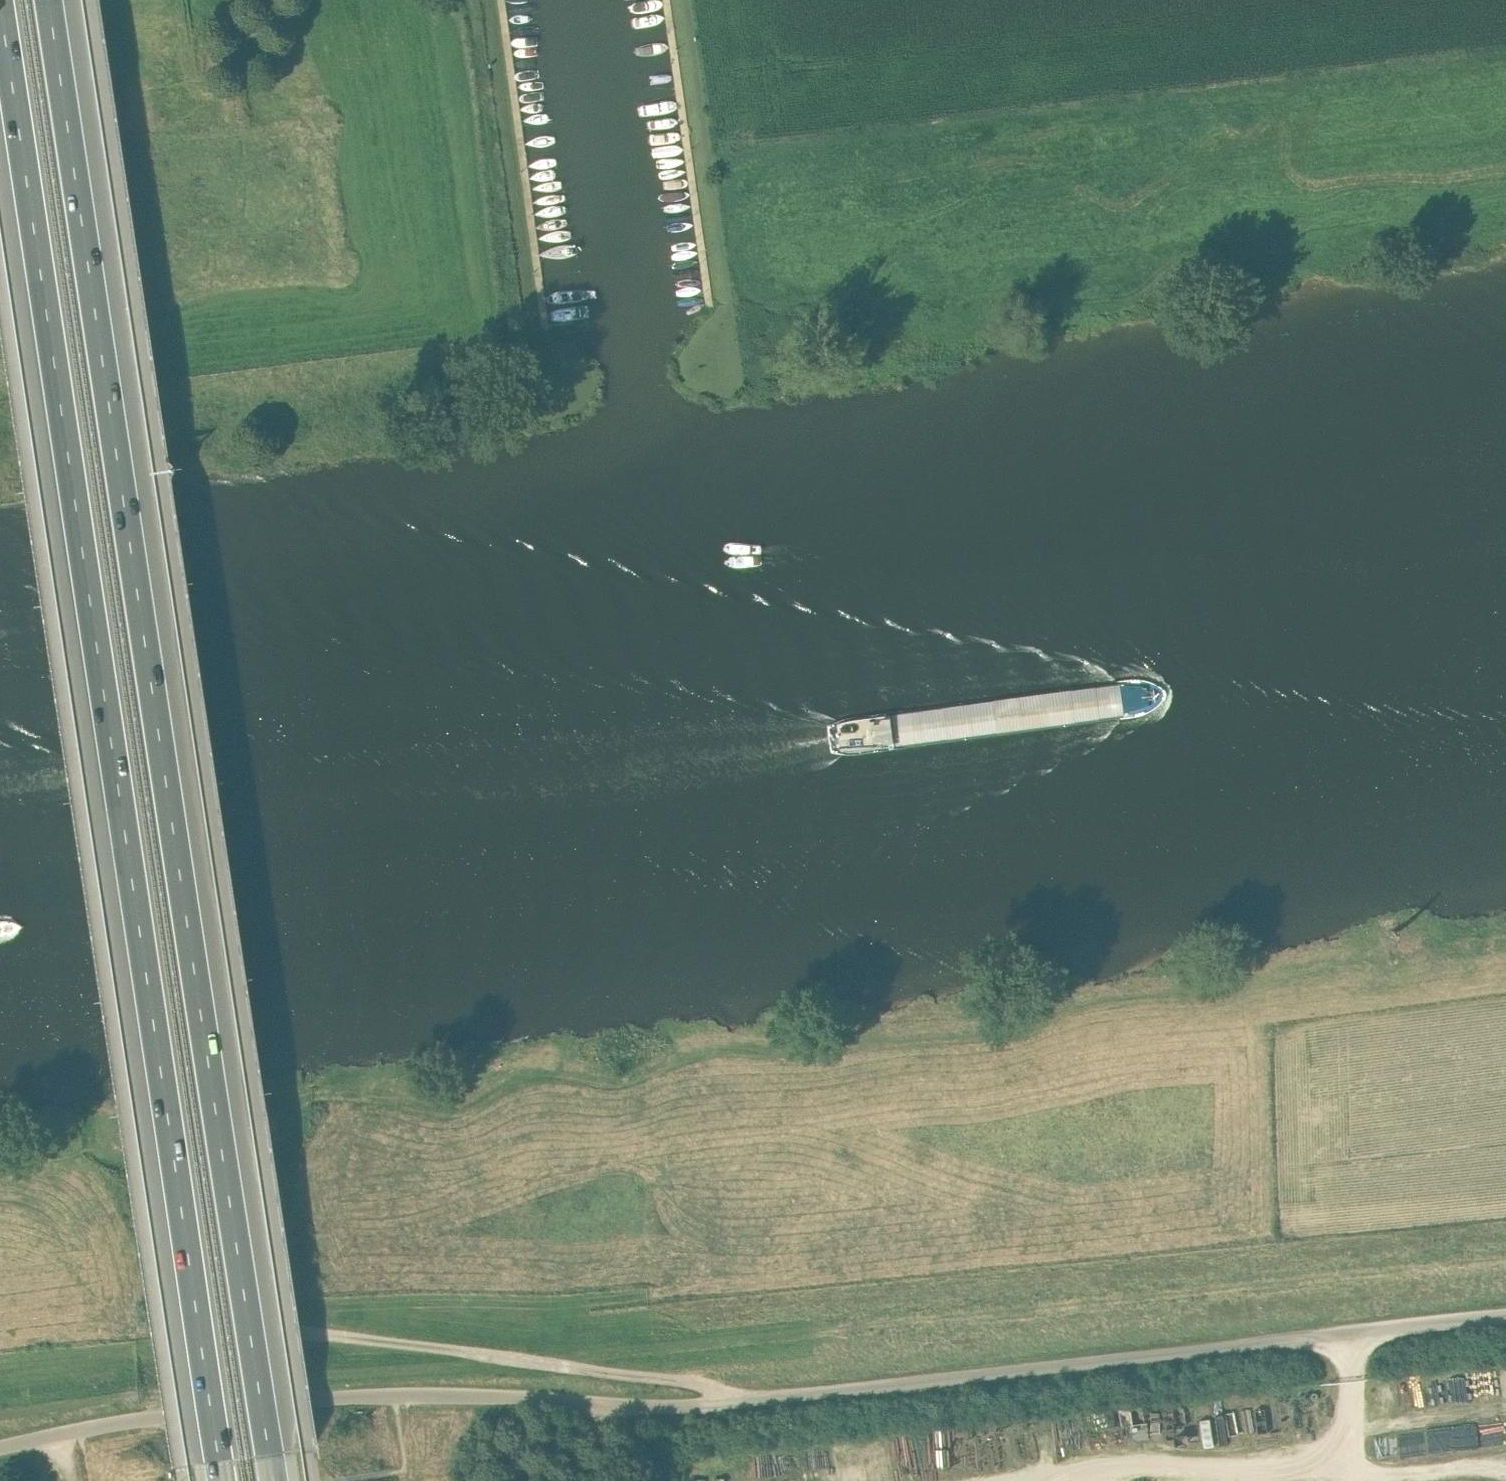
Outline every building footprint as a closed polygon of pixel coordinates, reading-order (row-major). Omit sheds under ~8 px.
[(1476,1424),(1457,1425),(1458,1445),(1477,1444),(1476,1424)] [(818,1443),(804,1447),(809,1467),(823,1463),(818,1443)]
